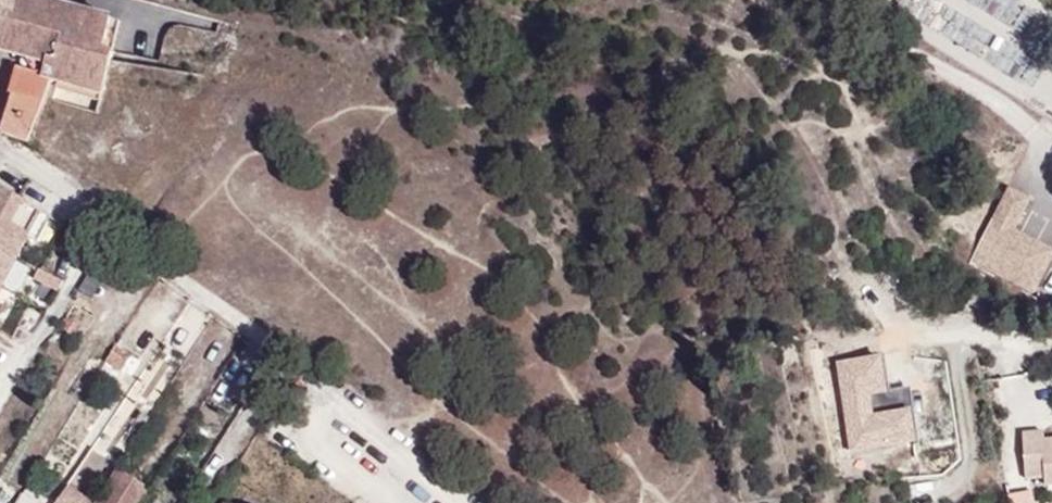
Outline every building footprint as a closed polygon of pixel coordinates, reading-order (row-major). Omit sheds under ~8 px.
[(101,96),(112,63),(105,59),(112,17),(61,0),(26,0),(22,13),(0,46),(0,50),(48,66),(44,80),(52,82),(101,96)] [(22,13),(26,0),(0,0),(0,46),(22,13)] [(44,80),(17,73),(4,134),(22,138),(52,82),(44,80)] [(19,255),(29,233),(42,240),(51,219),(40,210),(0,185),(0,243),(19,255)] [(1003,194),(970,263),(1032,293),(1047,262),(1005,242),(1010,232),(1024,203),(1003,194)] [(1010,232),(1005,242),(1047,262),(1051,252),(1010,232)] [(3,285),(19,255),(0,243),(0,283),(3,285)] [(79,286),(92,293),(101,275),(88,268),(79,286)] [(882,355),(835,361),(847,451),(915,442),(908,388),(887,391),(882,355)] [(1045,432),(1045,427),(1021,428),(1024,478),(1038,478),(1044,482),(1051,482),(1051,432),(1045,432)] [(95,499),(101,502),(138,502),(150,484),(118,463),(95,499)] [(95,493),(69,476),(52,502),(88,502),(95,493)] [(48,491),(27,478),(11,502),(40,502),(48,491)]
